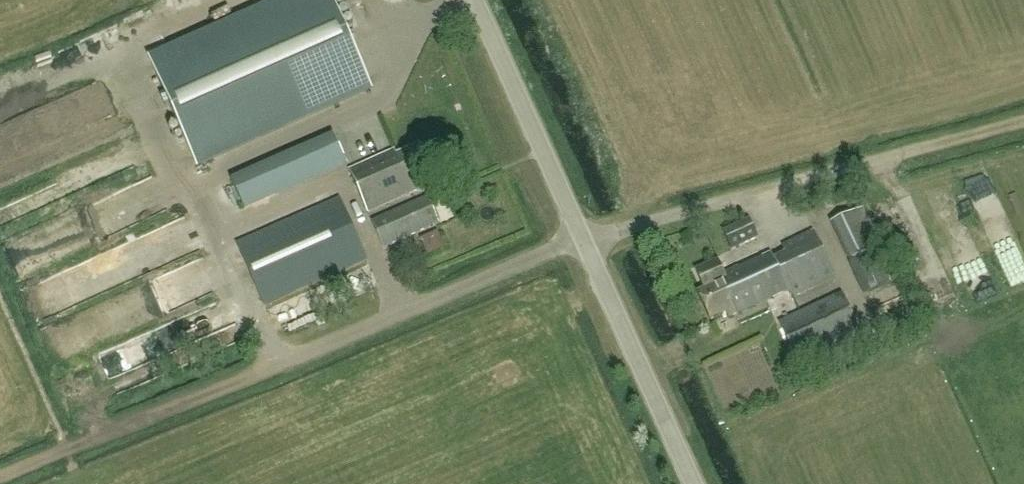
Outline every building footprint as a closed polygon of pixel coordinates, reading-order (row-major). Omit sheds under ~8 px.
[(151,60),(197,165),(372,88),(333,0),(286,0),(151,60)] [(434,178),(421,146),(398,156),(396,152),(350,172),(368,213),(424,189),(422,184),(434,178)] [(243,212),(291,190),(277,161),(230,183),(243,212)] [(1002,282),(1023,275),(1023,267),(1010,223),(1002,225),(998,211),(1020,204),(1016,190),(1023,187),(1023,169),(985,181),(987,186),(969,192),(979,222),(982,221),(1002,282)] [(439,223),(427,197),(375,221),(386,247),(439,223)] [(367,260),(340,200),(240,244),(267,305),(367,260)] [(885,258),(881,249),(862,210),(834,223),(852,262),(865,296),(880,288),(870,263),(885,258)] [(758,237),(750,220),(725,232),(733,249),(758,237)] [(791,298),(835,278),(815,232),(783,246),(786,253),(774,258),(772,254),(725,275),(718,260),(697,270),(705,289),(699,292),(711,320),(727,312),(729,317),(788,291),(791,298)] [(112,263),(65,281),(70,293),(84,287),(86,293),(119,281),(112,263)] [(192,301),(185,278),(155,288),(151,275),(130,281),(141,317),(192,301)] [(921,290),(934,320),(956,310),(943,280),(921,290)] [(859,332),(841,294),(780,322),(798,361),(838,342),(843,351),(855,344),(851,336),(859,332)] [(757,340),(719,357),(728,376),(718,381),(733,415),(781,394),(757,340)]
